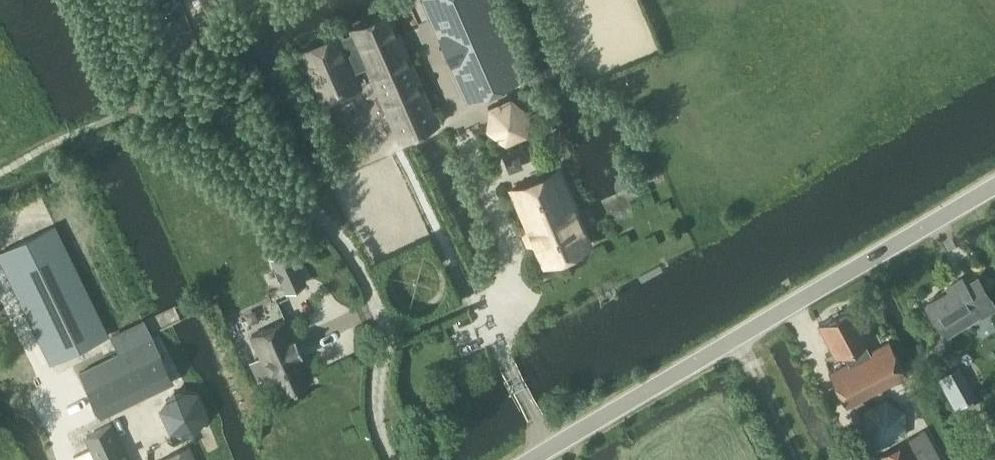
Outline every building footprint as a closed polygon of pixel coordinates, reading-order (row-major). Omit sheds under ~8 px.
[(469,98),(522,75),(489,0),(426,0),(469,98)] [(303,49),(322,92),(325,98),(358,84),(352,70),(370,62),(403,136),(436,122),(387,12),(354,27),(356,31),(338,39),(336,35),(303,49)] [(524,130),(527,110),(510,98),(491,106),(489,126),(505,139),(524,130)] [(545,262),(589,243),(557,171),(513,191),(545,262)] [(287,291),(307,281),(292,249),(273,258),(272,258),(272,259),(287,291)] [(978,278),(966,285),(962,278),(949,287),(951,290),(927,305),(946,336),(972,320),(982,314),(982,315),(994,307),(994,305),(978,278)] [(865,341),(872,337),(855,305),(820,324),(836,356),(843,352),(849,363),(829,373),(847,407),(908,376),(890,341),(870,352),(865,341)] [(252,334),(278,393),(313,377),(302,352),(303,352),(296,337),(295,337),(286,318),(252,334)] [(103,412),(141,394),(174,378),(156,339),(85,373),(103,412)] [(955,408),(977,396),(959,365),(938,377),(955,408)] [(113,424),(88,436),(93,446),(74,455),(76,459),(130,459),(113,424)] [(925,430),(881,454),(885,459),(942,459),(925,430)] [(189,446),(162,459),(196,459),(189,446)]
